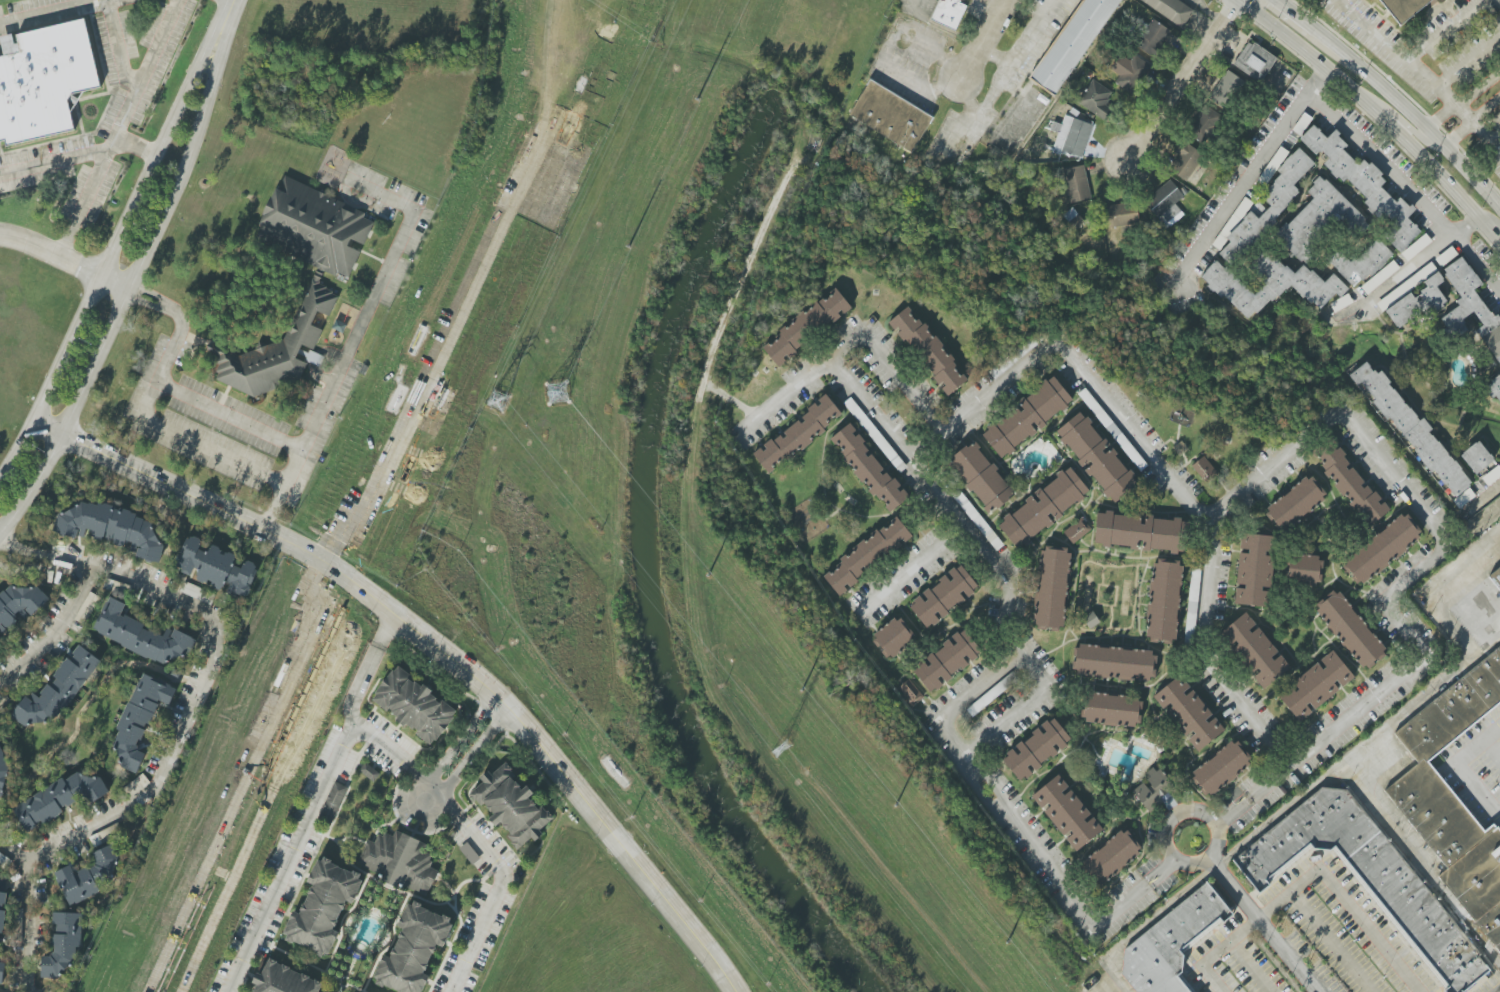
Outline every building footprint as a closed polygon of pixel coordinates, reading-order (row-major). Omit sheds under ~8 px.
[(930,19),(939,0),(965,0),(961,1),(960,2),(967,6),(955,31),(930,19)] [(1029,77),(1083,0),(1122,0),(1054,97),(1029,77)] [(1182,28),(1194,10),(1179,0),(1140,0),(1182,28)] [(1399,26),(1378,0),(1432,0),(1399,26)] [(5,139),(0,140),(0,57),(20,52),(16,35),(84,19),(101,87),(72,92),(68,99),(74,130),(7,145),(5,139)] [(1153,58),(1171,32),(1153,19),(1135,46),(1153,58)] [(1277,59),(1249,40),(1233,65),(1261,83),(1277,59)] [(1152,66),(1134,54),(1115,83),(1132,94),(1152,66)] [(1231,110),(1245,80),(1224,70),(1210,100),(1231,110)] [(933,118),(911,154),(849,114),(870,78),(933,118)] [(1113,92),(1093,79),(1077,103),(1105,121),(1112,110),(1105,105),(1113,92)] [(1204,145),(1225,119),(1205,104),(1185,130),(1204,145)] [(1083,157),(1092,125),(1081,121),(1083,113),(1068,108),(1063,125),(1053,122),(1050,130),(1058,133),(1054,148),(1083,157)] [(1300,140),(1313,125),(1326,138),(1335,129),(1340,134),(1338,136),(1347,145),(1343,150),(1359,165),(1363,160),(1368,164),(1371,162),(1382,174),(1380,176),(1386,181),(1380,187),(1395,201),(1399,197),(1409,206),(1411,204),(1416,209),(1407,218),(1421,231),(1400,253),(1383,233),(1388,228),(1364,202),(1367,199),(1346,179),(1343,182),(1337,177),(1336,178),(1330,173),(1331,172),(1323,164),(1329,158),(1321,150),(1316,155),(1300,140)] [(1174,152),(1179,155),(1169,169),(1186,182),(1204,155),(1182,140),(1174,152)] [(1299,191),(1229,264),(1218,253),(1229,242),(1225,238),(1268,192),(1266,190),(1274,181),(1273,180),(1281,172),(1277,169),(1300,148),(1314,165),(1294,186),(1299,191)] [(1092,198),(1084,165),(1062,170),(1071,203),(1092,198)] [(206,347),(219,355),(216,362),(219,363),(215,371),(219,373),(216,379),(254,397),(300,382),(308,362),(319,367),(324,356),(313,351),(338,297),(331,294),(332,292),(325,289),(326,287),(320,283),(320,282),(324,271),(347,282),(360,251),(348,246),(351,239),(364,244),(374,223),(363,217),(366,213),(355,207),(352,212),(342,208),(344,203),(285,175),(253,238),(315,268),(283,340),(239,355),(209,341),(206,347)] [(1306,264),(1302,261),(1301,262),(1274,233),(1285,222),(1288,225),(1313,198),(1307,191),(1314,184),(1312,182),(1319,176),(1324,181),(1326,179),(1366,219),(1365,221),(1369,226),(1359,236),(1345,222),(1306,264)] [(1181,213),(1175,203),(1184,198),(1172,180),(1143,199),(1160,226),(1181,213)] [(1139,224),(1136,202),(1103,207),(1106,229),(1139,224)] [(1084,223),(1073,208),(1062,216),(1074,231),(1084,223)] [(1432,242),(1425,234),(1401,253),(1408,261),(1432,242)] [(1329,263),(1356,290),(1392,255),(1376,238),(1351,263),(1339,251),(1329,263)] [(1498,314),(1499,317),(1499,364),(1496,358),(1493,360),(1479,338),(1482,336),(1477,329),(1483,325),(1473,312),(1460,320),(1466,331),(1452,339),(1440,318),(1459,306),(1456,301),(1460,298),(1444,274),(1446,273),(1436,258),(1451,246),(1459,258),(1461,256),(1481,283),(1473,289),(1493,317),(1498,314)] [(1216,260),(1233,277),(1264,247),(1293,273),(1302,263),(1324,282),(1332,274),(1347,290),(1339,298),(1336,294),(1322,310),(1306,294),(1301,298),(1290,287),(1250,323),(1202,276),(1216,260)] [(1361,287),(1367,295),(1400,268),(1393,260),(1361,287)] [(1438,271),(1444,281),(1436,286),(1447,300),(1425,317),(1422,311),(1398,329),(1385,311),(1410,292),(1414,298),(1421,293),(1420,291),(1426,286),(1424,281),(1438,271)] [(778,367),(762,347),(781,333),(779,330),(816,302),(817,303),(835,288),(852,308),(834,323),(832,321),(796,350),(797,352),(778,367)] [(948,396),(932,378),(934,375),(907,339),(904,342),(888,322),(908,307),(922,324),(925,323),(955,360),(953,363),(967,381),(948,396)] [(1455,498),(1434,470),(1431,473),(1416,454),(1417,453),(1389,418),(1386,419),(1372,402),(1375,400),(1361,382),(1356,385),(1349,375),(1366,361),(1370,367),(1373,371),(1374,370),(1377,374),(1381,370),(1390,382),(1388,384),(1393,389),(1394,388),(1404,401),(1403,402),(1405,404),(1406,403),(1409,408),(1410,407),(1417,416),(1417,417),(1419,420),(1423,417),(1432,429),(1428,432),(1431,435),(1432,435),(1437,442),(1438,441),(1448,454),(1449,457),(1450,456),(1454,461),(1455,460),(1462,469),(1461,470),(1471,482),(1469,484),(1470,486),(1455,498)] [(1498,375),(1499,377),(1499,402),(1495,396),(1491,399),(1485,388),(1491,383),(1490,381),(1498,375)] [(982,434),(1052,377),(1072,401),(1001,459),(982,434)] [(1079,394),(1125,453),(1132,448),(1085,389),(1079,394)] [(826,394),(842,414),(823,428),(825,431),(801,451),(798,448),(784,458),(785,460),(769,473),(753,454),(771,438),(773,441),(808,412),(806,409),(826,394)] [(903,464),(851,398),(844,403),(896,469),(903,464)] [(1057,430),(1080,412),(1138,485),(1115,504),(1057,430)] [(889,512),(876,495),(873,496),(843,460),(845,457),(830,440),(850,423),(865,441),(863,443),(892,479),(895,478),(910,497),(889,512)] [(1390,509),(1368,526),(1309,452),(1331,435),(1390,509)] [(1460,456),(1479,441),(1494,460),(1475,475),(1460,456)] [(990,513),(950,461),(973,442),(1013,495),(990,513)] [(1220,475),(1203,456),(1191,467),(1208,485),(1220,475)] [(1499,477),(1499,469),(1498,466),(1482,478),(1488,486),(1499,477)] [(998,526),(1070,467),(1089,490),(1017,549),(998,526)] [(1306,476),(1308,480),(1312,476),(1325,494),(1322,497),(1324,500),(1283,531),(1281,528),(1277,531),(1265,514),(1269,511),(1267,507),(1306,476)] [(953,494),(995,550),(1002,545),(960,489),(953,494)] [(77,534),(76,536),(53,527),(61,512),(89,502),(153,524),(164,546),(161,562),(137,555),(138,553),(77,534)] [(1184,552),(1094,543),(1097,512),(1187,522),(1184,552)] [(1362,584),(1360,581),(1357,583),(1343,566),(1346,563),(1344,560),(1401,514),(1403,517),(1407,514),(1421,531),(1417,534),(1419,537),(1362,584)] [(823,576),(841,562),(839,559),(876,529),(878,532),(896,516),(912,537),(895,552),(894,550),(856,579),(858,582),(839,597),(823,576)] [(1073,544),(1091,529),(1081,517),(1063,532),(1073,544)] [(1234,603),(1241,533),(1277,537),(1272,607),(1234,603)] [(181,572),(182,569),(180,567),(178,559),(187,539),(189,540),(191,537),(192,538),(195,537),(200,539),(202,543),(199,549),(208,554),(211,546),(213,545),(218,547),(220,550),(222,551),(221,554),(224,555),(226,553),(227,553),(229,553),(234,554),(235,558),(232,565),(243,570),(246,562),(249,561),(253,564),(254,566),(256,566),(255,569),(258,571),(249,593),(242,595),(238,594),(237,597),(227,592),(230,584),(224,581),(220,589),(197,579),(200,571),(195,568),(191,577),(181,572)] [(1063,627),(1059,626),(1058,630),(1037,628),(1037,624),(1034,624),(1041,550),(1044,550),(1045,546),(1067,549),(1067,552),(1071,552),(1063,627)] [(1319,556),(1318,560),(1323,561),(1322,569),(1320,569),(1319,575),(1322,575),(1321,583),(1316,582),(1315,586),(1286,583),(1290,553),(1319,556)] [(1149,641),(1150,638),(1146,637),(1154,563),(1157,563),(1158,558),(1180,561),(1179,566),(1183,566),(1176,640),(1172,639),(1172,644),(1149,641)] [(926,627),(910,607),(915,603),(913,600),(954,567),(955,569),(961,565),(978,586),(972,590),(974,592),(934,626),(931,623),(926,627)] [(1491,574),(1499,567),(1499,586),(1491,574)] [(204,590),(186,582),(182,592),(200,600),(204,590)] [(31,613),(0,642),(0,598),(13,586),(37,587),(50,598),(32,615),(31,613)] [(1368,669),(1365,665),(1362,668),(1315,610),(1318,608),(1316,604),(1333,590),(1336,594),(1339,591),(1386,648),(1382,651),(1386,655),(1368,669)] [(93,630),(110,596),(126,604),(120,616),(167,640),(174,627),(197,640),(189,655),(164,666),(93,630)] [(1100,623),(1093,611),(1083,618),(1089,629),(1100,623)] [(1263,689),(1221,632),(1246,612),(1289,668),(1263,689)] [(892,658),(890,655),(887,658),(873,641),(876,638),(874,635),(894,618),(896,621),(901,618),(914,636),(911,638),(913,640),(892,658)] [(930,693),(914,672),(967,629),(983,649),(930,693)] [(1396,728),(1499,643),(1499,703),(1428,763),(1483,830),(1492,823),(1499,833),(1499,949),(1386,788),(1419,761),(1396,728)] [(1149,681),(1076,674),(1076,670),(1072,669),(1074,647),(1079,648),(1080,644),(1152,651),(1152,655),(1157,655),(1155,677),(1150,677),(1149,681)] [(12,715),(26,697),(34,703),(79,645),(99,660),(53,721),(24,724),(12,715)] [(1299,721),(1278,695),(1333,650),(1355,677),(1299,721)] [(430,745),(415,733),(418,730),(414,728),(413,729),(407,724),(405,726),(396,720),(398,717),(392,712),(393,711),(389,708),(387,711),(372,700),(376,694),(375,693),(393,670),(394,671),(398,666),(408,674),(410,675),(408,679),(414,683),(415,682),(422,687),(423,684),(432,691),(431,693),(437,699),(436,700),(439,703),(441,700),(456,711),(452,716),(454,717),(436,741),(434,740),(430,745)] [(142,672),(176,688),(169,704),(157,699),(135,746),(148,753),(136,776),(120,769),(109,744),(142,672)] [(1197,751),(1154,696),(1179,675),(1224,729),(1197,751)] [(924,697),(909,679),(897,689),(913,707),(924,697)] [(1085,722),(1085,718),(1081,717),(1083,697),(1088,697),(1089,692),(1139,697),(1139,701),(1142,701),(1141,723),(1136,723),(1135,727),(1085,722)] [(1002,760),(1008,756),(1006,753),(1046,720),(1048,722),(1053,719),(1071,739),(1066,744),(1067,745),(1027,779),(1025,777),(1019,781),(1002,760)] [(1210,796),(1208,793),(1205,795),(1191,778),(1195,776),(1192,772),(1231,741),(1233,744),(1238,741),(1251,758),(1247,761),(1249,764),(1210,796)] [(2,797),(0,798),(0,750),(9,769),(2,797)] [(469,794),(483,782),(480,778),(488,771),(492,775),(506,762),(512,769),(511,770),(515,776),(512,779),(522,790),(527,786),(534,793),(529,798),(538,809),(542,806),(547,812),(548,811),(554,818),(539,830),(543,834),(535,841),(532,837),(517,850),(511,843),(512,842),(508,836),(511,833),(501,822),(496,826),(489,819),(495,814),(485,803),(481,806),(476,801),(475,802),(469,794)] [(380,773),(365,763),(359,772),(374,782),(380,773)] [(1176,790),(1156,765),(1144,774),(1148,779),(1132,792),(1149,812),(1176,790)] [(14,808),(62,778),(64,781),(78,772),(100,777),(110,792),(92,803),(88,799),(80,798),(27,832),(14,808)] [(1076,851),(1031,796),(1058,774),(1103,830),(1076,851)] [(1260,893),(1271,885),(1268,879),(1311,844),(1315,849),(1331,851),(1337,846),(1451,987),(1445,991),(1446,991),(1465,991),(1491,970),(1348,791),(1322,788),(1232,860),(1260,893)] [(426,896),(400,885),(398,888),(377,878),(379,874),(357,864),(367,839),(375,843),(378,834),(383,836),(384,832),(393,836),(396,830),(427,845),(424,852),(432,854),(430,860),(432,861),(430,867),(438,871),(426,896)] [(1083,862),(1120,830),(1123,833),(1127,830),(1141,847),(1137,851),(1140,854),(1104,883),(1102,880),(1099,883),(1083,862)] [(474,864),(480,859),(466,843),(460,848),(474,864)] [(55,872),(70,865),(75,875),(94,866),(96,860),(94,853),(112,844),(119,856),(111,884),(71,905),(55,872)] [(284,933),(288,935),(286,940),(293,943),(294,941),(317,951),(316,954),(322,957),(324,953),(328,954),(339,932),(333,929),(347,901),(353,903),(363,881),(359,879),(361,874),(354,870),(353,873),(331,862),(332,860),(325,857),(322,862),(318,860),(307,882),(313,885),(300,914),(294,911),(284,933)] [(1124,950),(1122,976),(1135,991),(1190,991),(1178,977),(1182,975),(1185,956),(1180,951),(1222,918),(1225,923),(1234,915),(1207,881),(1124,950)] [(2,984),(0,984),(0,893),(8,894),(1,953),(6,963),(2,984)] [(430,976),(422,991),(397,991),(376,983),(378,979),(374,977),(384,955),(390,958),(404,929),(398,926),(409,904),(413,906),(415,901),(422,904),(421,906),(443,917),(444,914),(451,918),(449,923),(453,925),(443,947),(437,944),(423,973),(430,976)] [(43,956),(42,977),(59,978),(76,952),(78,913),(55,912),(54,950),(50,956),(43,956)] [(323,983),(319,991),(254,991),(257,985),(253,982),(257,972),(262,974),(270,958),(323,983)]
